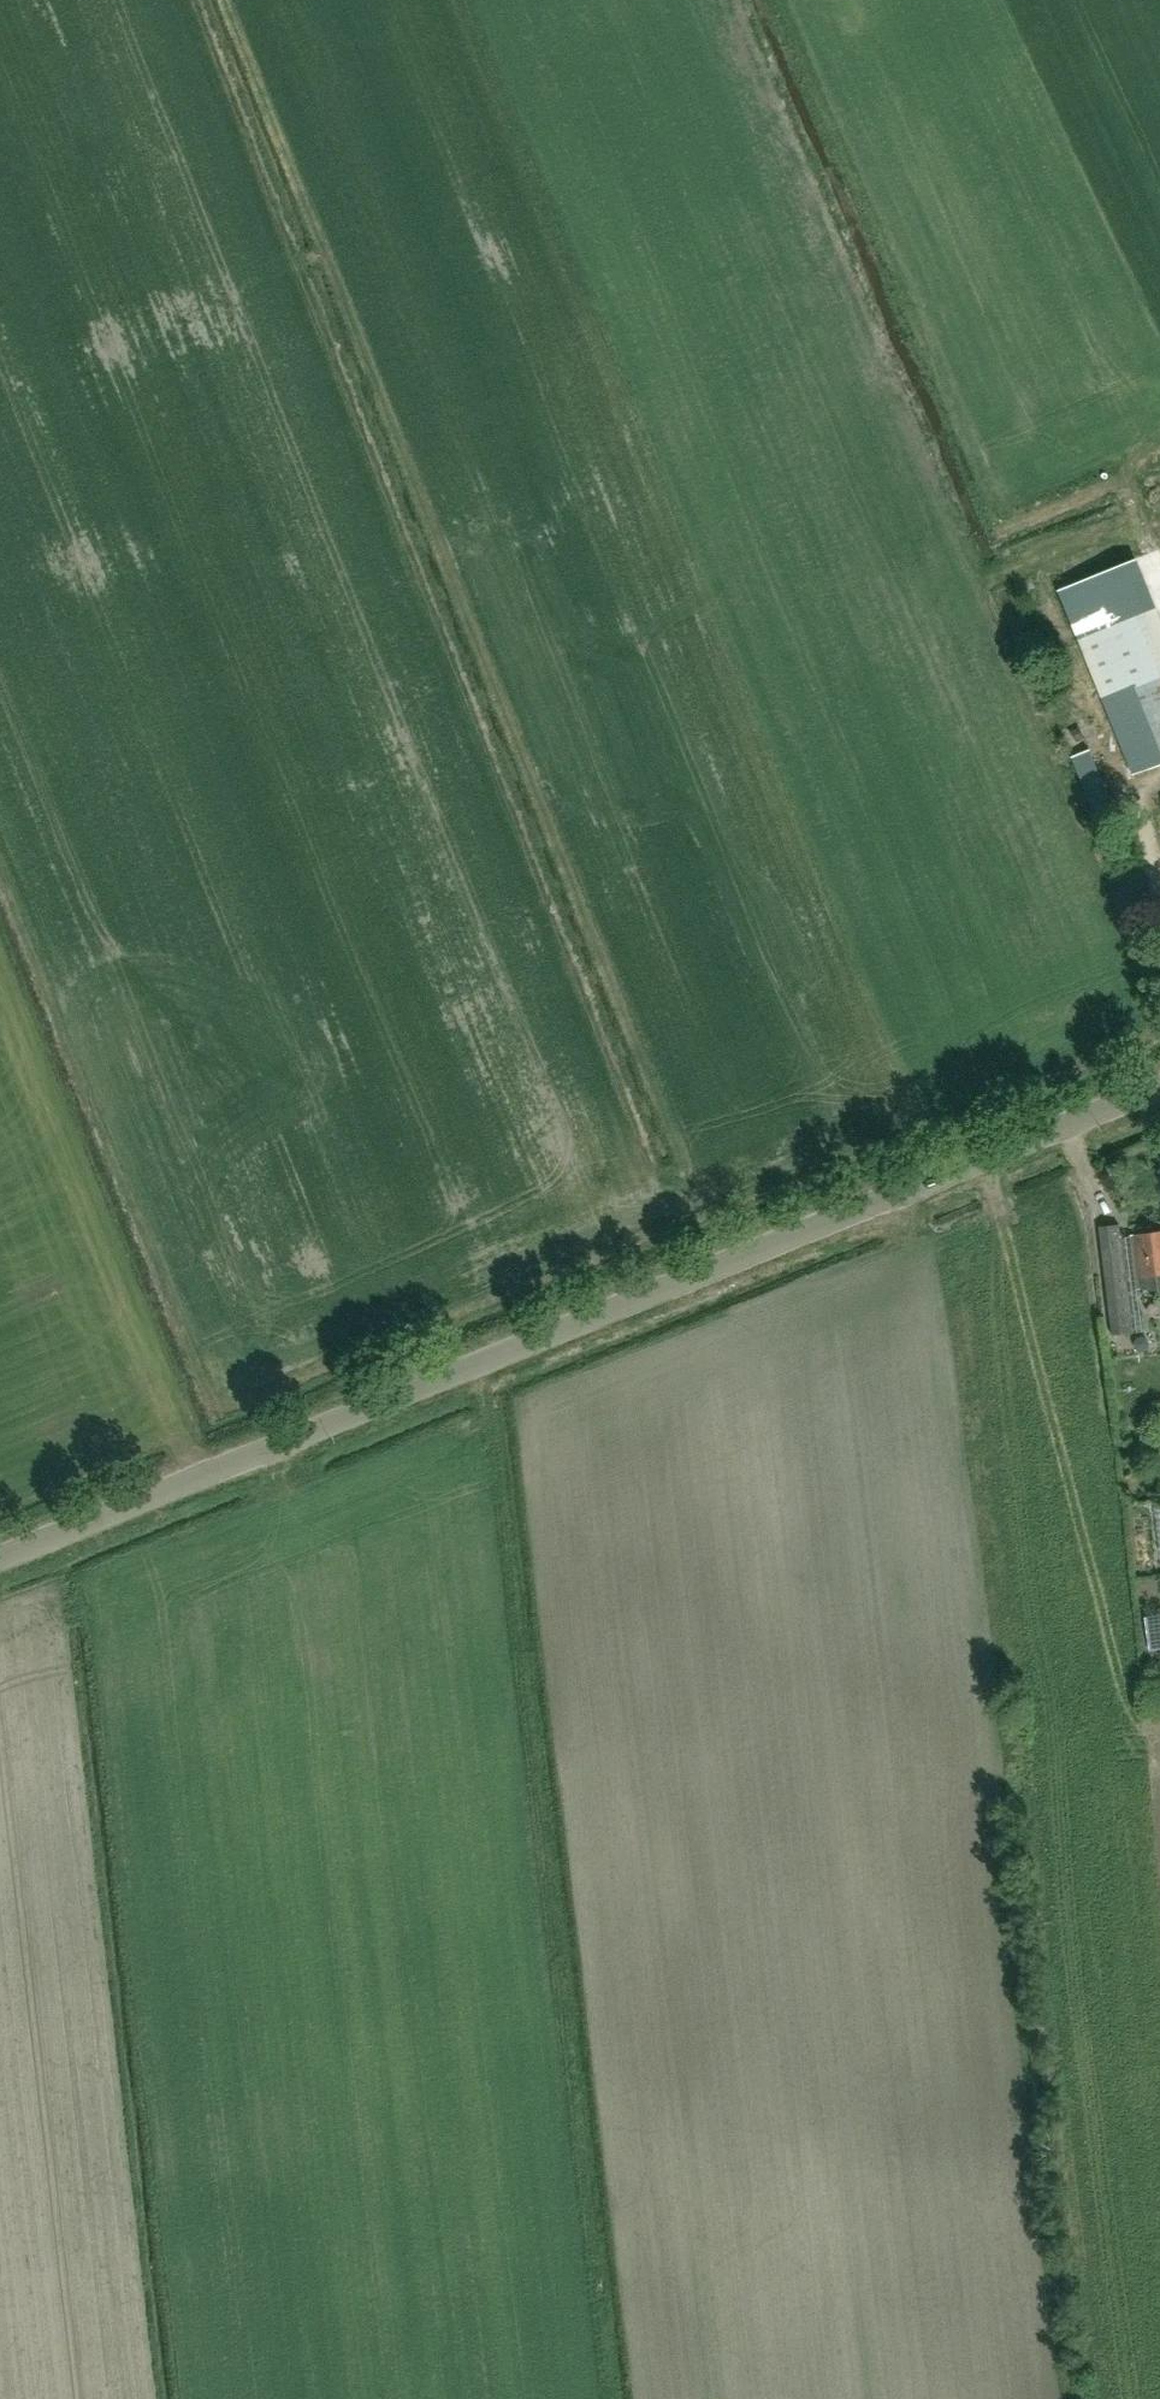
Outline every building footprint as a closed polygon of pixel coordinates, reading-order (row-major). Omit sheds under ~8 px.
[(1075,640),(1153,609),(1134,560),(1054,591),(1075,640)] [(1150,742),(1159,765),(1159,738),(1150,742)] [(1087,777),(1103,770),(1094,752),(1079,759),(1087,777)] [(1137,1292),(1159,1289),(1159,1232),(1133,1235),(1132,1235),(1121,1237),(1119,1224),(1099,1226),(1113,1335),(1132,1332),(1127,1293),(1137,1292)]
